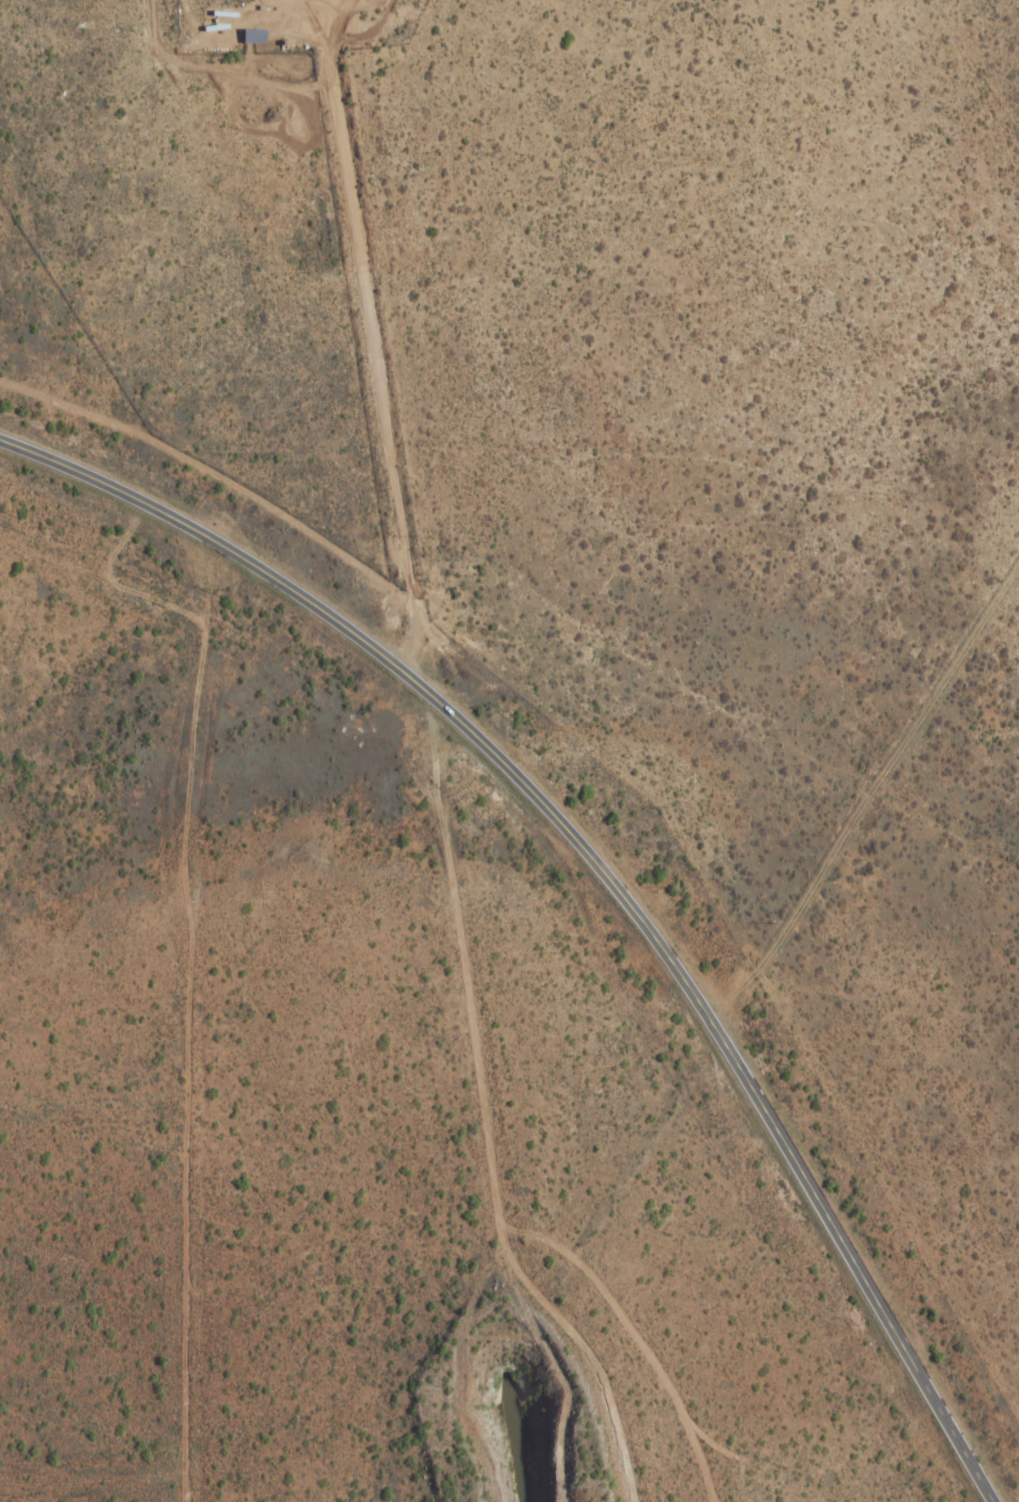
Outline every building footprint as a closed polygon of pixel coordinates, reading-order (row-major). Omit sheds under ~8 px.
[(265,29),(242,29),(242,44),(265,44),(265,29)]
